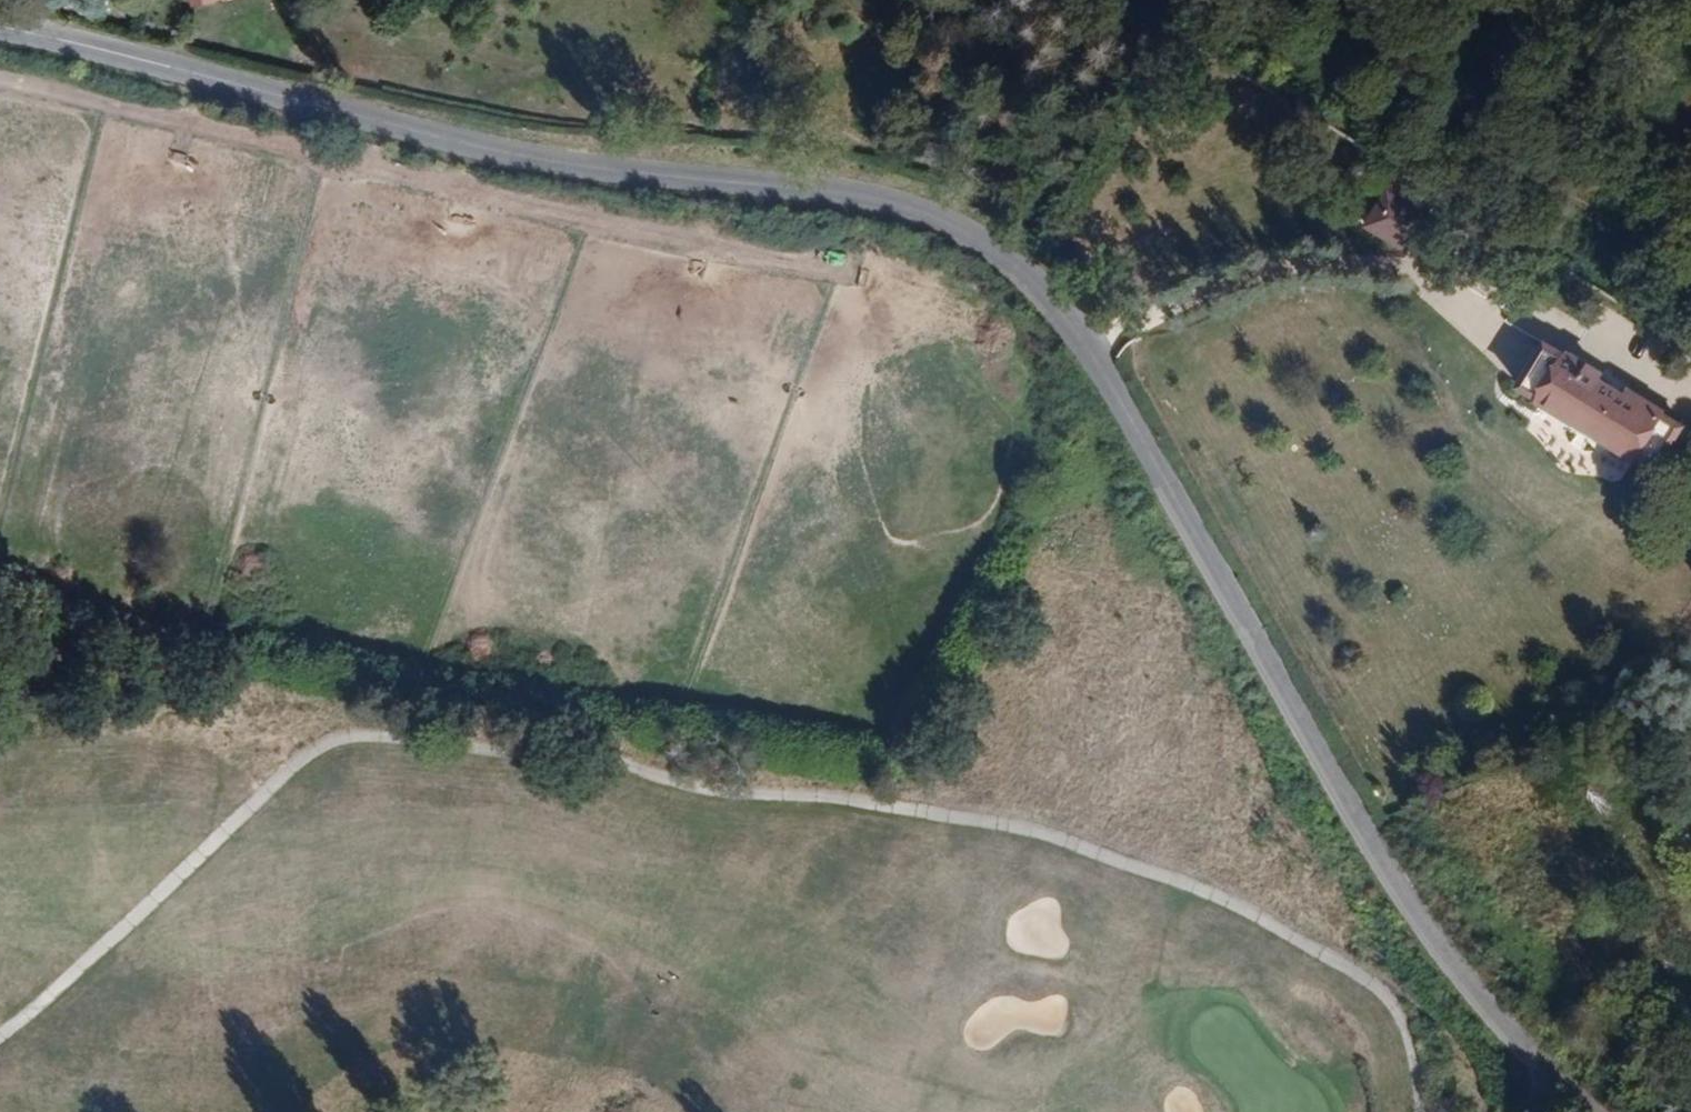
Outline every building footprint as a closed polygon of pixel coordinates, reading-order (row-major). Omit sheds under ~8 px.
[(1428,212),(1389,188),(1384,196),(1423,220),(1428,212)] [(1407,247),(1423,220),(1384,196),(1368,224),(1407,247)] [(1604,371),(1571,350),(1570,351),(1548,339),(1523,383),(1544,395),(1543,397),(1634,454),(1635,453),(1656,465),(1684,422),(1662,409),(1664,407),(1629,387),(1627,390),(1601,375),(1604,371)]
